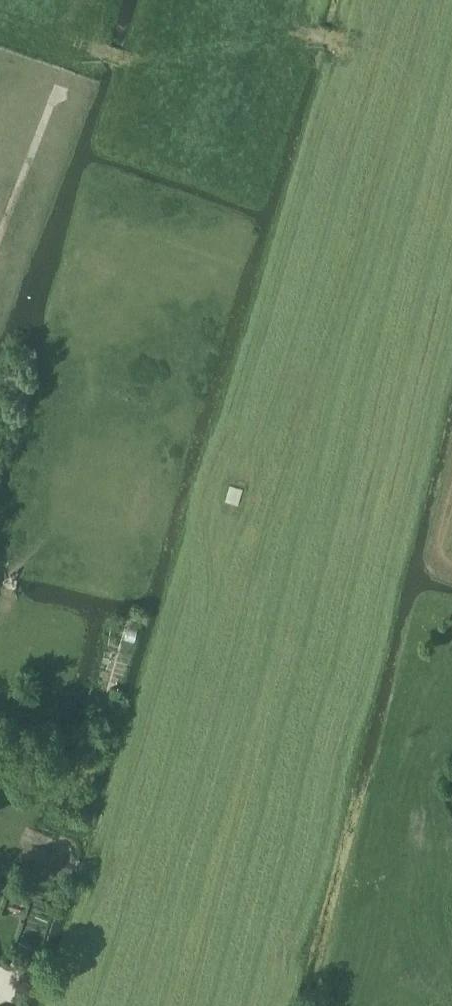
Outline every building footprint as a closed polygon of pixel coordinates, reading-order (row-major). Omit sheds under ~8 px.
[(32,945),(21,941),(14,961),(26,965),(32,945)]
